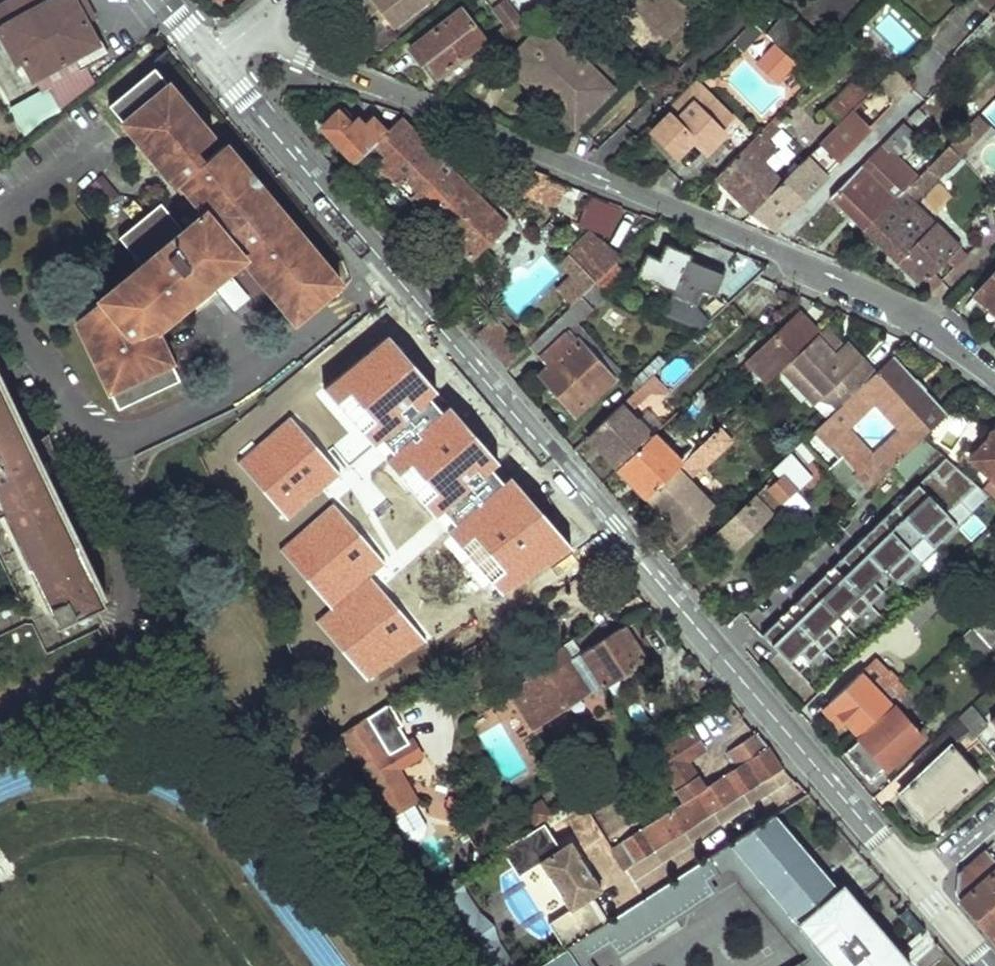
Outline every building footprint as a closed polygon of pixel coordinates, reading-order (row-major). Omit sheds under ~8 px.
[(100,40),(81,9),(84,7),(80,0),(7,0),(4,2),(6,6),(0,10),(0,11),(35,77),(77,53),(84,64),(110,50),(103,38),(100,40)] [(351,13),(383,51),(400,37),(392,27),(427,0),(367,0),(351,13)] [(624,21),(628,17),(632,21),(628,26),(645,42),(671,14),(678,22),(689,10),(679,0),(601,0),(624,21)] [(992,11),(994,8),(994,0),(981,0),(992,11)] [(464,8),(410,47),(421,62),(426,58),(438,74),(486,39),(464,8)] [(671,14),(645,42),(652,49),(678,22),(671,14)] [(628,17),(624,21),(628,26),(632,21),(628,17)] [(804,37),(782,17),(765,34),(771,39),(788,54),(804,37)] [(761,30),(752,21),(734,40),(743,49),(761,30)] [(511,36),(505,27),(497,33),(504,42),(511,36)] [(537,29),(512,57),(554,97),(550,102),(577,127),(615,87),(588,61),(583,66),(574,57),(551,36),(548,40),(537,29)] [(753,59),(777,81),(796,61),(788,54),(771,39),(753,59)] [(110,50),(84,64),(93,78),(116,61),(110,50)] [(583,66),(588,61),(578,52),(574,57),(583,66)] [(554,97),(512,57),(505,64),(547,104),(550,102),(554,97)] [(176,362),(157,330),(243,260),(295,325),(347,281),(229,139),(205,158),(197,150),(217,133),(168,77),(164,80),(153,67),(108,105),(180,197),(185,195),(198,211),(179,226),(162,203),(118,238),(135,260),(70,320),(117,406),(178,378),(171,365),(176,362)] [(877,89),(900,102),(911,84),(888,70),(877,89)] [(856,75),(829,102),(844,118),(859,103),(871,91),(856,75)] [(690,144),(695,139),(708,152),(727,133),(721,127),(733,116),(711,94),(696,80),(652,126),(655,129),(653,131),(678,155),(690,144)] [(40,89),(10,104),(25,131),(52,109),(40,89)] [(826,137),(844,154),(879,123),(859,103),(844,118),(826,137)] [(335,110),(320,126),(357,161),(367,151),(386,131),(373,117),(365,126),(353,115),(352,116),(342,108),(337,112),(335,110)] [(467,180),(400,117),(386,131),(367,151),(432,216),(467,180)] [(778,149),(768,140),(778,129),(771,122),(717,178),(752,213),(784,180),(766,162),(778,149)] [(867,230),(919,177),(897,153),(918,131),(907,122),(859,169),(834,195),(867,230)] [(695,139),(690,144),(703,157),(708,152),(695,139)] [(927,222),(910,205),(962,151),(953,142),(919,177),(867,230),(923,284),(964,241),(935,213),(927,222)] [(803,182),(813,173),(808,167),(802,161),(793,171),(803,182)] [(803,182),(814,193),(830,178),(814,161),(808,167),(813,173),(803,182)] [(514,185),(540,196),(549,172),(523,163),(514,185)] [(778,230),(814,193),(803,182),(793,171),(784,180),(752,213),(778,230)] [(87,187),(104,208),(119,197),(103,175),(87,187)] [(471,253),(506,217),(467,180),(432,216),(471,253)] [(609,238),(621,206),(588,194),(577,226),(609,238)] [(616,261),(598,243),(579,262),(582,265),(596,280),(616,261)] [(650,282),(653,275),(679,284),(688,259),(691,252),(669,244),(663,257),(648,252),(638,278),(650,282)] [(711,269),(688,259),(679,284),(675,293),(667,314),(701,329),(710,321),(694,314),(699,302),(704,289),(716,294),(727,268),(714,263),(711,269)] [(977,292),(994,308),(994,271),(977,292)] [(592,285),(562,313),(574,327),(603,297),(592,285)] [(802,310),(752,358),(772,378),(780,371),(820,332),(822,330),(802,310)] [(575,338),(580,334),(574,327),(562,313),(531,343),(550,365),(544,370),(581,412),(614,383),(575,338)] [(842,341),(827,325),(822,330),(820,332),(835,348),(842,341)] [(501,328),(486,341),(510,364),(522,352),(501,328)] [(569,550),(511,480),(502,487),(490,472),(500,464),(449,402),(442,408),(434,399),(442,393),(388,329),(318,387),(501,607),(569,550)] [(835,409),(870,375),(857,361),(859,359),(842,341),(835,348),(820,332),(780,371),(812,404),(816,400),(828,401),(835,409)] [(870,375),(835,409),(826,418),(815,429),(830,444),(854,469),(871,486),(923,436),(952,408),(926,380),(920,386),(912,378),(918,372),(897,349),(870,375)] [(857,361),(870,375),(872,373),(859,359),(857,361)] [(630,415),(665,383),(655,372),(590,433),(619,465),(650,436),(630,415)] [(926,380),(918,372),(912,378),(920,386),(926,380)] [(2,512),(56,627),(107,604),(0,377),(0,513),(2,512)] [(816,400),(812,404),(826,418),(835,409),(828,401),(816,400)] [(340,471),(291,415),(236,462),(289,520),(340,471)] [(991,427),(988,429),(986,433),(985,437),(968,456),(967,459),(968,462),(989,481),(994,486),(994,425),(991,427)] [(715,506),(693,485),(735,443),(721,428),(683,465),(649,497),(685,536),(715,506)] [(854,469),(830,444),(827,446),(812,431),(802,441),(858,499),(868,489),(852,472),(854,469)] [(900,443),(899,431),(873,455),(884,457),(900,443)] [(683,465),(652,433),(650,436),(619,465),(649,497),(683,465)] [(717,531),(735,551),(808,482),(808,474),(801,467),(803,466),(790,452),(786,456),(773,469),(780,476),(770,486),(767,483),(717,531)] [(945,457),(762,631),(798,669),(893,579),(896,582),(920,560),(909,548),(922,535),(933,547),(957,524),(946,513),(977,483),(945,457)] [(989,481),(983,488),(994,499),(994,486),(989,481)] [(381,559),(333,503),(277,550),(330,608),(381,559)] [(420,633),(371,577),(316,624),(369,682),(420,633)] [(961,641),(978,659),(994,644),(994,609),(961,641)] [(646,659),(623,626),(585,652),(599,674),(607,686),(646,659)] [(532,679),(521,686),(525,692),(585,652),(576,639),(527,672),(532,679)] [(585,683),(599,674),(585,652),(525,692),(522,693),(540,722),(552,713),(554,715),(590,691),(585,683)] [(863,671),(832,699),(863,733),(892,705),(863,671)] [(903,712),(919,696),(910,688),(892,705),(863,733),(844,752),(873,782),(923,733),(903,712)] [(540,722),(522,693),(516,698),(535,725),(540,722)] [(976,735),(988,723),(971,703),(959,714),(976,735)] [(418,800),(399,768),(421,756),(412,740),(410,742),(401,728),(386,736),(372,713),(367,716),(343,732),(406,839),(408,838),(417,840),(426,836),(429,826),(414,802),(418,800)] [(968,732),(973,737),(976,735),(959,714),(913,758),(924,773),(903,792),(929,820),(979,774),(952,745),(968,732)] [(689,797),(709,785),(691,756),(707,745),(696,729),(661,752),(689,797)] [(769,742),(759,731),(734,749),(743,763),(771,744),(769,742)] [(689,797),(613,847),(625,867),(786,762),(771,744),(743,763),(709,785),(689,797)] [(452,797),(448,809),(460,812),(462,799),(452,797)] [(535,828),(554,816),(543,798),(524,810),(535,828)] [(592,809),(571,815),(577,839),(598,833),(592,809)] [(707,856),(718,871),(734,862),(813,956),(800,965),(828,965),(829,965),(878,925),(845,885),(840,889),(775,812),(707,856)] [(572,840),(560,848),(544,823),(502,850),(519,877),(540,864),(569,910),(548,924),(564,949),(592,931),(607,922),(592,899),(604,891),(572,840)] [(989,849),(960,874),(960,898),(985,926),(994,939),(994,856),(989,849)] [(592,931),(602,947),(718,871),(707,856),(607,922),(592,931)] [(459,876),(432,893),(479,965),(516,965),(459,876)] [(912,965),(878,925),(829,965),(828,965),(910,965),(912,965)] [(588,957),(602,947),(592,931),(564,949),(538,965),(594,965),(588,957)]
